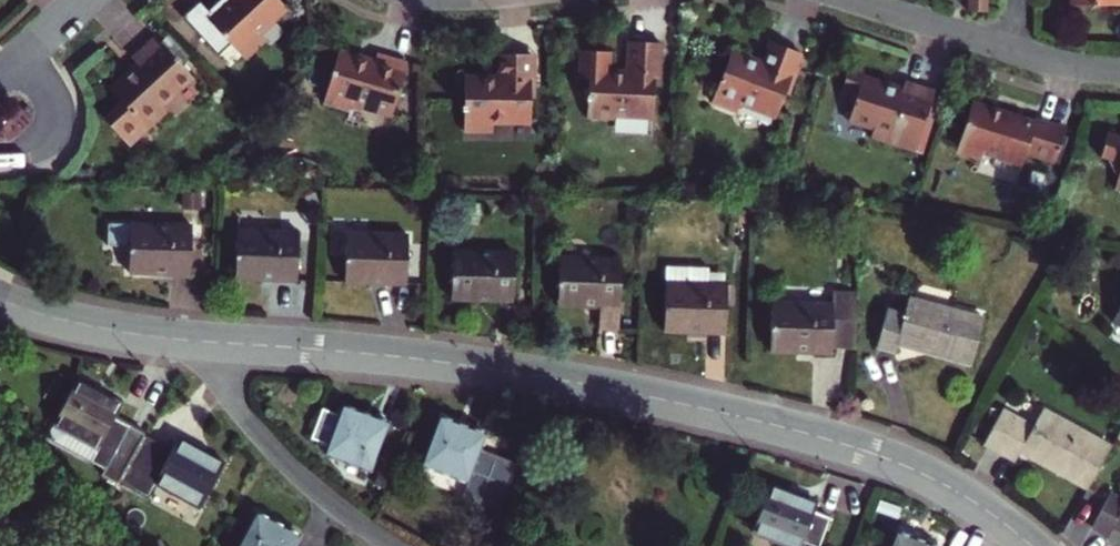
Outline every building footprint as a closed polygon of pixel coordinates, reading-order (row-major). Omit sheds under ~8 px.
[(213,13),(250,53),(270,35),(265,28),(293,3),(290,0),(227,0),(213,13)] [(990,0),(971,0),(971,13),(991,13),(990,0)] [(1072,10),(1119,10),(1119,0),(1072,0),(1072,10)] [(199,72),(161,31),(138,52),(144,59),(116,84),(127,97),(109,113),(135,141),(153,124),(173,106),(167,101),(199,72)] [(765,36),(759,56),(725,46),(707,98),(733,107),(736,99),(772,111),(780,87),(784,88),(794,59),(790,58),(795,46),(765,36)] [(654,75),(655,38),(623,37),(622,67),(584,67),(583,116),(609,117),(609,112),(649,113),(649,75),(654,75)] [(379,47),(376,56),(341,46),(326,100),(352,107),(354,99),(395,110),(409,56),(379,47)] [(537,95),(538,63),(533,63),(534,51),(501,50),(501,73),(467,73),(466,128),(494,128),(494,119),(533,119),(533,95),(537,95)] [(911,80),(908,89),(869,76),(870,73),(855,68),(847,93),(862,98),(854,121),(879,129),(876,137),(920,151),(932,114),(940,89),(911,80)] [(1039,121),(977,101),(962,151),(988,160),(990,152),(1027,164),(1031,152),(1058,160),(1068,126),(1040,117),(1039,121)] [(932,114),(920,151),(927,153),(939,117),(932,114)] [(1116,194),(1119,195),(1119,139),(1109,136),(1102,161),(1112,163),(1111,165),(1117,179),(1119,180),(1116,194)] [(131,244),(130,270),(193,273),(195,224),(110,221),(109,243),(131,244)] [(302,230),(240,228),(239,277),(301,279),(302,230)] [(413,234),(352,232),(351,280),(412,282),(413,234)] [(515,252),(453,251),(453,300),(514,301),(515,252)] [(619,331),(621,260),(559,258),(559,307),(601,309),(600,331),(619,331)] [(708,266),(666,265),(663,331),(725,333),(726,284),(708,283),(708,266)] [(854,317),(855,290),(832,289),(831,303),(771,300),(769,349),(830,352),(830,345),(853,346),(854,317)] [(985,318),(910,298),(906,313),(890,308),(880,345),(896,349),(899,337),(936,347),(934,354),(973,364),(985,318)] [(1119,331),(1119,303),(1109,325),(1119,331)] [(121,484),(147,435),(117,419),(124,407),(80,383),(53,433),(59,444),(109,471),(106,476),(121,484)] [(324,458),(371,474),(387,427),(340,411),(337,419),(322,413),(311,446),(326,451),(324,458)] [(1102,480),(1115,455),(1044,419),(1038,430),(1007,415),(987,454),(1018,469),(1025,455),(1060,473),(1057,480),(1093,499),(1102,480)] [(499,509),(516,463),(481,450),(486,437),(439,419),(421,467),(469,484),(464,496),(499,509)] [(173,448),(153,437),(127,486),(150,499),(159,483),(202,505),(224,460),(178,438),(173,448)] [(771,489),(754,536),(782,545),(822,545),(831,521),(815,515),(819,506),(771,489)] [(1113,501),(1095,536),(1112,545),(1119,530),(1119,505),(1113,501)] [(259,507),(239,545),(302,545),(297,543),(304,530),(259,507)]
